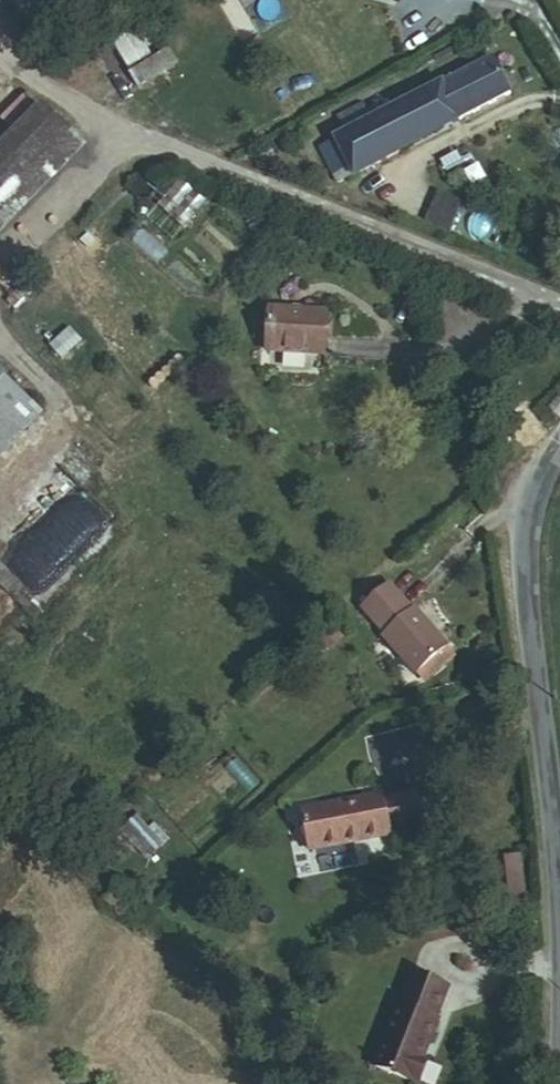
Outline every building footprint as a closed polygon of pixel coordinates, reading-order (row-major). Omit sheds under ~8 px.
[(161,6),(126,30),(140,51),(175,26),(161,6)] [(96,81),(140,51),(126,30),(82,61),(96,81)] [(440,82),(459,121),(510,95),(490,56),(440,82)] [(347,166),(352,176),(459,121),(440,82),(369,119),(346,130),(332,137),(347,166)] [(70,133),(41,105),(0,148),(0,205),(70,133)] [(339,117),(346,130),(369,119),(362,106),(339,117)] [(83,146),(70,133),(0,205),(0,232),(83,146)] [(331,174),(347,166),(332,137),(317,145),(331,174)] [(174,185),(146,220),(172,241),(200,206),(174,185)] [(265,350),(325,353),(327,312),(267,309),(265,350)] [(40,413),(0,374),(0,455),(40,413)] [(54,468),(34,493),(97,545),(117,520),(54,468)] [(52,596),(0,539),(0,587),(28,618),(52,596)] [(412,609),(388,583),(361,608),(385,634),(383,636),(417,674),(419,672),(427,680),(453,656),(446,648),(448,646),(414,608),(412,609)] [(331,650),(342,640),(332,629),(321,639),(331,650)] [(388,830),(423,824),(417,791),(382,797),(388,830)] [(389,835),(388,830),(382,797),(382,794),(300,809),(308,850),(389,835)] [(427,1060),(443,1021),(441,1020),(454,988),(419,974),(406,1005),(403,1004),(377,1066),(417,1083),(427,1060)] [(417,1083),(420,1083),(423,1083),(432,1062),(427,1060),(417,1083)]
